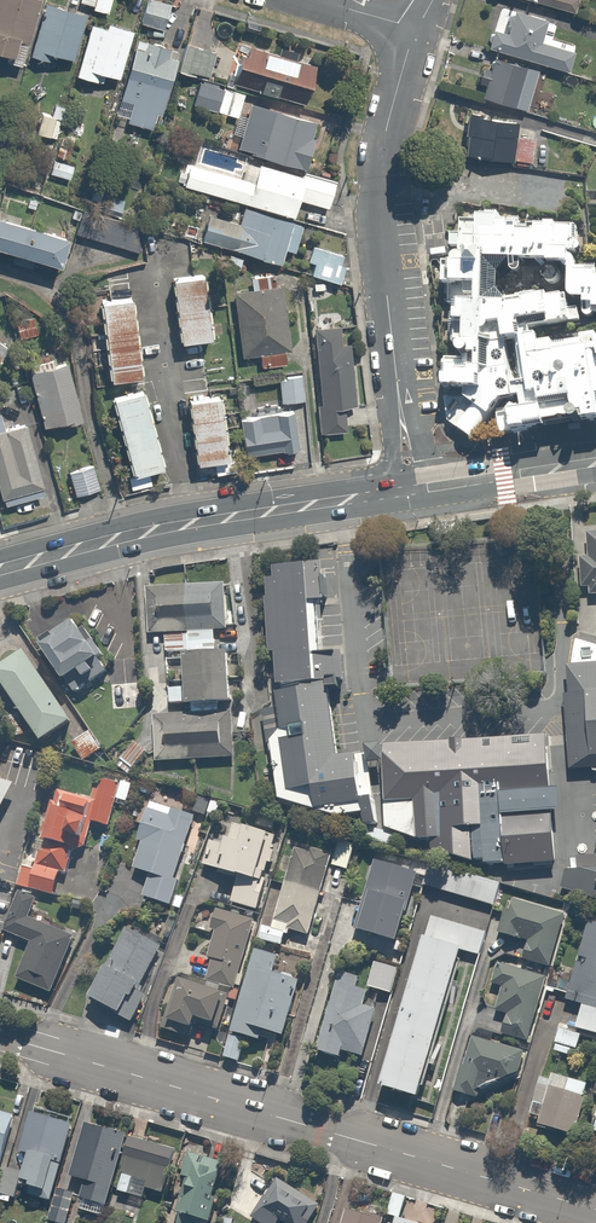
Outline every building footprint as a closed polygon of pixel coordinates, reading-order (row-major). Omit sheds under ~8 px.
[(12,54),(9,62),(25,66),(27,58),(42,0),(0,0),(0,51),(12,54)] [(95,7),(110,11),(113,0),(97,0),(95,7)] [(160,0),(146,0),(140,23),(166,30),(173,3),(160,0)] [(576,13),(580,0),(523,0),(576,13)] [(34,57),(50,62),(52,55),(76,62),(90,17),(49,4),(34,57)] [(496,28),(490,48),(569,72),(575,52),(578,44),(553,37),(557,26),(547,23),(547,22),(546,21),(545,20),(545,19),(544,18),(543,18),(543,17),(542,16),(541,16),(540,15),(539,14),(538,14),(537,13),(536,13),(535,12),(534,12),(533,12),(532,11),(531,11),(530,11),(529,11),(528,10),(527,10),(526,10),(525,10),(524,10),(523,10),(522,11),(521,11),(520,11),(519,11),(518,12),(517,12),(516,12),(515,13),(509,32),(496,28)] [(136,34),(111,27),(110,31),(92,26),(77,76),(103,83),(105,77),(122,82),(136,34)] [(181,52),(139,40),(117,117),(159,129),(181,52)] [(322,65),(247,45),(237,84),(312,104),(322,65)] [(488,83),(483,96),(527,112),(541,73),(497,57),(493,68),(488,66),(482,80),(488,83)] [(236,119),(243,92),(202,83),(196,109),(236,119)] [(237,134),(244,136),(240,147),(309,169),(322,126),(253,104),(249,119),(242,117),(237,134)] [(55,106),(52,118),(42,115),(37,136),(61,141),(69,109),(55,106)] [(520,135),(522,123),(470,116),(465,155),(537,166),(541,138),(520,135)] [(87,165),(54,158),(51,173),(83,181),(87,165)] [(256,182),(193,163),(187,185),(297,217),(301,201),(329,209),(336,184),(262,163),(256,182)] [(149,229),(86,209),(79,234),(141,254),(149,229)] [(202,244),(286,264),(289,251),(302,254),(309,226),(245,211),(242,222),(209,214),(202,244)] [(447,419),(475,440),(595,420),(595,329),(578,332),(578,335),(549,339),(549,337),(536,338),(535,329),(530,330),(530,327),(578,319),(576,305),(563,306),(561,291),(544,293),(544,290),(503,296),(494,286),(495,269),(507,255),(507,266),(510,269),(512,271),(516,272),(518,270),(521,267),(522,264),(521,260),(546,260),(560,261),(561,263),(563,265),(566,266),(565,289),(566,293),(569,296),(573,298),(581,298),(582,311),(583,314),(586,316),(589,316),(590,316),(592,315),(594,313),(595,313),(595,273),(594,273),(594,264),(573,264),(573,260),(572,257),(572,255),(570,254),(569,253),(568,252),(568,251),(578,251),(577,226),(553,222),(526,221),(516,221),(505,220),(505,217),(498,217),(498,213),(474,211),(474,217),(458,217),(458,232),(451,232),(451,246),(457,245),(457,249),(454,249),(451,251),(449,254),(448,258),(441,258),(440,282),(447,282),(448,304),(451,312),(451,341),(461,354),(462,359),(442,358),(443,387),(463,386),(463,396),(444,396),(447,419)] [(16,256),(13,264),(32,270),(34,262),(60,270),(70,239),(0,217),(0,251),(16,256)] [(346,256),(315,247),(310,263),(317,265),(314,277),(342,285),(347,268),(342,267),(346,256)] [(207,266),(174,271),(183,344),(217,340),(207,266)] [(275,277),(251,279),(252,289),(235,291),(242,356),(261,354),(262,368),(284,366),(283,355),(288,355),(281,286),(276,286),(275,277)] [(115,293),(116,301),(102,303),(112,382),(147,377),(136,298),(130,299),(129,291),(115,293)] [(38,317),(17,322),(21,338),(42,333),(38,317)] [(344,349),(342,324),(312,325),(319,434),(348,432),(347,408),(361,407),(358,348),(344,349)] [(11,347),(0,339),(0,362),(11,347)] [(51,357),(29,363),(46,429),(87,419),(73,360),(53,365),(51,357)] [(303,374),(280,376),(282,402),(305,400),(303,374)] [(147,388),(114,397),(134,477),(167,468),(147,388)] [(200,477),(221,475),(219,463),(236,461),(229,397),(193,401),(200,477)] [(299,408),(245,415),(250,456),(304,449),(299,408)] [(0,413),(0,495),(3,506),(51,493),(31,420),(6,427),(2,413),(0,413)] [(95,465),(70,474),(79,498),(104,489),(95,465)] [(580,557),(581,591),(589,591),(589,598),(595,598),(595,531),(591,531),(591,557),(580,557)] [(232,587),(148,590),(149,636),(166,635),(167,652),(189,652),(191,687),(172,687),(172,706),(235,704),(232,587)] [(78,618),(39,647),(73,693),(112,664),(78,618)] [(28,654),(0,674),(0,679),(49,748),(80,726),(28,654)] [(565,663),(566,672),(569,692),(563,694),(570,773),(595,772),(595,662),(565,663)] [(140,684),(114,683),(114,711),(140,711),(140,684)] [(273,746),(281,805),(338,823),(364,818),(366,830),(381,828),(369,756),(339,760),(331,694),(280,701),(283,735),(273,746)] [(233,712),(154,719),(158,761),(237,754),(233,712)] [(104,752),(91,732),(73,744),(87,764),(104,752)] [(385,748),(387,833),(420,846),(433,845),(434,856),(475,868),(507,871),(556,867),(548,740),(385,748)] [(13,781),(0,778),(0,805),(13,781)] [(41,838),(31,835),(19,888),(68,899),(74,858),(89,848),(94,826),(111,829),(121,784),(104,781),(102,790),(95,789),(93,798),(52,789),(41,838)] [(172,821),(147,812),(138,841),(144,843),(135,870),(152,876),(145,897),(170,905),(199,817),(176,810),(172,821)] [(223,877),(238,881),(232,903),(261,910),(271,866),(274,867),(278,850),(276,850),(281,827),(258,822),(256,832),(216,822),(205,868),(224,873),(223,877)] [(355,844),(339,841),(333,868),(350,872),(355,844)] [(265,927),(259,946),(304,959),(335,856),(312,849),(310,855),(296,851),(273,930),(265,927)] [(419,872),(374,861),(365,899),(371,901),(363,935),(401,944),(419,872)] [(498,909),(503,893),(506,883),(435,862),(427,887),(498,909)] [(579,863),(580,874),(567,875),(561,893),(595,904),(595,862),(579,863)] [(551,970),(569,913),(503,893),(498,909),(496,913),(505,916),(500,932),(532,942),(526,962),(551,970)] [(39,901),(20,894),(9,924),(5,933),(32,944),(17,981),(51,994),(73,936),(32,920),(39,901)] [(210,985),(208,989),(177,980),(163,1029),(189,1037),(190,1034),(196,1036),(200,1023),(225,1031),(235,997),(220,993),(221,986),(237,991),(258,921),(232,913),(233,907),(207,899),(195,906),(189,927),(216,935),(209,960),(212,960),(205,984),(210,985)] [(486,933),(434,918),(386,1091),(438,1106),(486,933)] [(590,922),(571,984),(563,981),(560,993),(568,995),(565,1003),(583,1008),(577,1029),(595,1035),(595,924),(590,922)] [(89,999),(123,1018),(131,1022),(145,997),(137,993),(165,943),(132,924),(89,999)] [(282,960),(256,952),(226,1059),(236,1062),(243,1039),(264,1045),(267,1034),(287,1040),(303,984),(278,977),(282,960)] [(549,975),(498,960),(491,987),(504,990),(498,1010),(510,1014),(504,1033),(530,1041),(549,975)] [(398,970),(376,965),(369,990),(391,996),(398,970)] [(360,976),(343,971),(318,1055),(341,1062),(345,1050),(367,1056),(380,1011),(365,1006),(368,995),(355,991),(360,976)] [(583,1034),(560,1028),(553,1053),(576,1059),(583,1034)] [(473,1100),(516,1079),(524,1053),(473,1037),(455,1095),(473,1100)] [(594,1086),(555,1074),(553,1084),(544,1081),(533,1118),(541,1120),(539,1126),(578,1138),(594,1086)] [(3,1174),(19,1120),(5,1116),(8,1106),(0,1104),(0,1173),(3,1174)] [(75,1128),(34,1116),(24,1152),(36,1155),(24,1195),(53,1203),(75,1128)] [(129,1139),(88,1126),(70,1182),(85,1187),(80,1205),(106,1213),(112,1192),(129,1139)] [(179,1155),(129,1139),(112,1192),(135,1199),(139,1186),(147,1188),(146,1193),(165,1199),(179,1155)] [(187,1153),(180,1174),(191,1177),(185,1196),(175,1193),(168,1215),(176,1218),(174,1222),(216,1222),(234,1168),(187,1153)] [(280,1178),(251,1217),(258,1222),(308,1222),(319,1207),(280,1178)] [(348,1211),(344,1222),(385,1222),(348,1211)]
